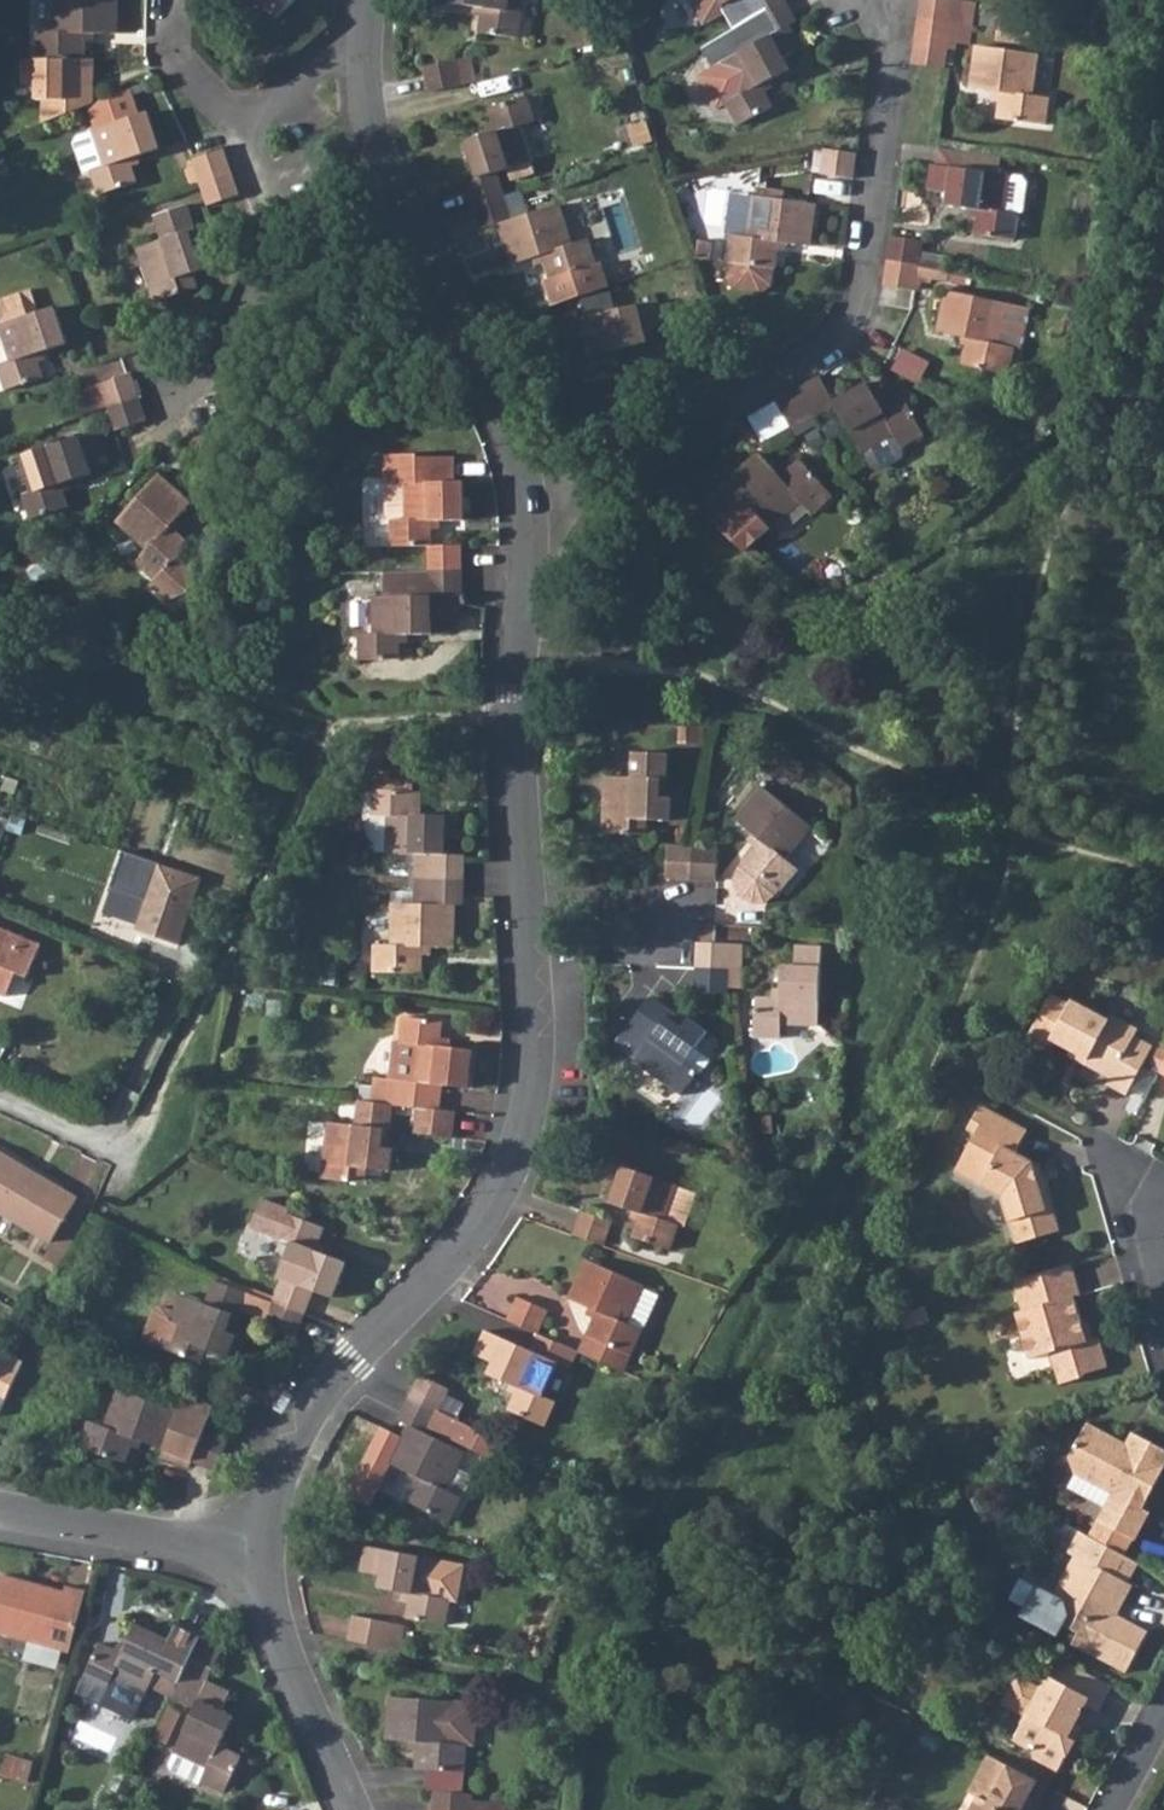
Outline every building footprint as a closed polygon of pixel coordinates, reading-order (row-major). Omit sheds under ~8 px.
[(86,55),(87,24),(117,26),(118,0),(54,0),(53,26),(39,25),(38,54),(85,55),(86,55)] [(275,17),(294,0),(258,0),(275,17)] [(445,8),(477,13),(473,34),(513,40),(517,17),(514,16),(517,0),(447,0),(445,8)] [(700,21),(724,8),(720,1),(722,0),(689,0),(700,21)] [(716,60),(733,95),(721,101),(733,124),(769,106),(759,84),(787,70),(781,58),(801,48),(787,23),(795,19),(786,0),(779,0),(751,15),(762,36),(716,60)] [(779,0),(743,0),(751,15),(779,0)] [(974,27),(977,5),(940,0),(921,0),(918,19),(951,24),(954,24),(972,27),(974,27)] [(948,42),(951,24),(918,19),(914,45),(915,45),(946,49),(947,49),(948,42)] [(951,24),(948,42),(969,45),(972,27),(954,24),(951,24)] [(946,49),(915,45),(913,63),(943,67),(946,49)] [(1001,97),(998,121),(1046,128),(1049,101),(1034,99),(1040,56),(976,47),(970,92),(1001,97)] [(38,54),(22,54),(21,79),(36,79),(36,95),(42,95),(42,119),(86,102),(87,101),(91,100),(93,99),(93,55),(86,55),(85,55),(38,54)] [(461,81),(456,56),(424,63),(428,87),(461,81)] [(99,124),(82,130),(80,134),(90,163),(91,163),(100,188),(139,176),(131,154),(160,143),(147,107),(140,109),(132,84),(130,85),(93,99),(91,100),(99,124)] [(503,193),(496,171),(530,160),(519,122),(533,117),(526,91),(486,103),(493,128),(463,138),(475,177),(464,181),(471,203),(503,193)] [(197,178),(230,167),(222,144),(190,155),(197,178)] [(852,176),(856,150),(822,147),(818,171),(852,176)] [(939,167),(933,167),(929,194),(950,197),(948,210),(982,215),(978,239),(1018,244),(1022,218),(1009,215),(1013,179),(1002,177),(1005,156),(941,148),(939,167)] [(204,200),(237,189),(230,167),(197,178),(204,200)] [(1022,218),(1025,213),(1029,185),(1025,180),(1013,179),(1009,215),(1022,218)] [(731,285),(754,289),(766,279),(769,264),(773,264),(777,239),(808,244),(815,201),(751,191),(745,231),(728,228),(724,256),(725,257),(722,275),(731,285)] [(478,225),(495,219),(509,262),(538,253),(545,274),(540,276),(549,299),(564,294),(605,283),(596,257),(592,259),(585,238),(569,243),(556,200),(510,215),(503,193),(471,203),(478,225)] [(151,299),(178,290),(173,274),(210,263),(202,240),(192,243),(187,226),(192,224),(184,199),(150,210),(158,234),(133,243),(151,299)] [(917,268),(921,244),(886,239),(882,261),(917,268)] [(913,292),(917,268),(882,261),(878,287),(913,292)] [(550,304),(570,297),(605,284),(605,283),(564,294),(549,299),(550,304)] [(1007,376),(1009,363),(1012,350),(996,346),(1004,302),(940,290),(932,335),(963,341),(959,367),(970,369),(1007,376)] [(0,296),(0,333),(8,356),(0,359),(0,376),(3,387),(41,374),(33,348),(62,338),(51,305),(25,313),(18,291),(0,296)] [(578,380),(614,370),(608,349),(640,340),(637,329),(656,323),(648,295),(575,316),(585,353),(571,357),(578,380)] [(105,403),(136,392),(127,368),(97,379),(105,403)] [(811,416),(831,406),(856,452),(859,451),(890,435),(897,448),(920,436),(900,399),(880,410),(865,381),(828,400),(813,374),(794,385),(811,416)] [(787,428),(811,416),(794,385),(771,398),(787,428)] [(112,424),(144,414),(136,392),(105,403),(112,424)] [(30,489),(19,492),(27,516),(64,504),(56,481),(87,471),(84,459),(103,452),(95,426),(18,451),(30,489)] [(890,435),(859,451),(867,466),(873,468),(896,456),(897,448),(890,435)] [(453,566),(453,539),(424,539),(424,517),(455,517),(455,477),(448,477),(447,453),(414,454),(413,451),(377,451),(377,513),(382,516),(382,540),(415,540),(416,566),(453,566)] [(752,559),(757,554),(743,544),(794,499),(806,513),(827,495),(794,457),(775,475),(754,451),(692,505),(732,544),(752,559)] [(188,500),(157,471),(114,517),(146,547),(135,560),(152,575),(147,580),(164,596),(183,590),(200,572),(177,551),(187,540),(168,522),(188,500)] [(386,651),(386,631),(419,631),(419,617),(442,617),(442,589),(453,589),(453,566),(416,566),(372,567),(371,590),(359,590),(360,629),(344,629),(344,644),(386,651)] [(345,656),(386,657),(386,651),(344,644),(345,656)] [(660,788),(665,789),(665,767),(632,767),(632,785),(660,788)] [(632,792),(604,793),(605,847),(632,846),(632,833),(672,833),(672,810),(661,810),(660,788),(632,785),(632,792)] [(757,850),(744,869),(745,869),(741,875),(738,888),(743,897),(749,902),(755,906),(765,908),(777,901),(781,896),(782,896),(796,877),(783,868),(809,832),(759,796),(733,832),(757,850)] [(461,883),(460,857),(443,857),(442,819),(413,820),(412,797),(369,799),(371,825),(383,825),(384,860),(427,857),(428,885),(461,883)] [(179,942),(200,879),(124,853),(103,916),(179,942)] [(689,888),(690,857),(669,857),(668,888),(689,888)] [(715,890),(716,858),(690,857),(689,888),(715,890)] [(429,907),(392,909),(393,951),(371,952),(372,978),(421,977),(420,951),(455,949),(453,906),(462,906),(461,883),(428,885),(429,907)] [(15,944),(40,956),(41,953),(14,943),(18,936),(0,929),(0,938),(15,944)] [(8,1000),(19,974),(30,979),(40,956),(15,944),(0,938),(0,997),(8,1000)] [(728,968),(741,969),(741,946),(695,944),(695,967),(728,968)] [(780,1037),(780,1025),(817,1026),(821,948),(792,947),(791,967),(779,967),(778,1000),(753,1000),(752,1037),(780,1037)] [(727,992),(728,968),(695,967),(694,992),(727,992)] [(1052,1042),(1071,1051),(1085,1059),(1082,1064),(1110,1079),(1106,1087),(1127,1098),(1152,1049),(1132,1038),(1135,1031),(1110,1017),(1108,1021),(1072,1002),(1069,1008),(1049,997),(1028,1036),(1050,1047),(1052,1042)] [(650,1040),(635,1061),(680,1094),(697,1072),(684,1062),(708,1030),(690,1017),(681,1028),(667,1018),(670,1013),(650,998),(631,1025),(650,1040)] [(393,1104),(417,1107),(440,1110),(444,1085),(469,1089),(473,1050),(441,1047),(444,1021),(404,1017),(401,1044),(416,1045),(412,1082),(394,1081),(391,1104),(393,1104)] [(394,1081),(412,1082),(416,1045),(401,1044),(395,1044),(390,1080),(394,1081)] [(391,1104),(394,1081),(390,1080),(371,1078),(368,1102),(391,1104)] [(321,1180),(349,1184),(351,1170),(388,1174),(391,1152),(383,1151),(384,1132),(390,1133),(393,1104),(391,1104),(368,1102),(357,1101),(354,1125),(327,1123),(321,1180)] [(1036,1188),(1027,1162),(1013,1154),(1024,1132),(978,1106),(965,1131),(971,1135),(953,1171),(995,1194),(1012,1242),(1057,1229),(1043,1185),(1036,1188)] [(414,1133),(452,1137),(456,1111),(440,1110),(417,1107),(414,1133)] [(75,1200),(0,1156),(0,1214),(50,1243),(75,1200)] [(637,1214),(630,1237),(667,1250),(676,1225),(663,1220),(674,1186),(620,1167),(607,1203),(637,1214)] [(603,1246),(610,1226),(579,1214),(572,1235),(603,1246)] [(302,1315),(311,1293),(328,1300),(342,1263),(313,1251),(320,1231),(285,1216),(275,1240),(287,1246),(274,1279),(277,1281),(268,1302),(302,1315)] [(626,1322),(641,1291),(643,1287),(586,1260),(569,1294),(626,1322)] [(1069,1266),(1013,1282),(1022,1313),(1017,1314),(1031,1360),(1052,1355),(1061,1384),(1082,1378),(1086,1373),(1107,1367),(1100,1341),(1084,1345),(1080,1332),(1083,1331),(1074,1299),(1079,1297),(1069,1266)] [(178,1357),(185,1341),(222,1356),(231,1333),(221,1329),(228,1312),(234,1315),(236,1311),(260,1321),(258,1325),(293,1339),(302,1315),(268,1302),(211,1279),(201,1303),(176,1292),(167,1313),(153,1346),(178,1357)] [(641,1329),(656,1297),(641,1291),(626,1322),(641,1329)] [(567,1299),(597,1314),(591,1325),(633,1347),(641,1329),(626,1322),(569,1294),(567,1299)] [(535,1332),(545,1312),(516,1298),(505,1319),(535,1332)] [(167,1313),(154,1308),(147,1310),(138,1332),(141,1341),(153,1346),(167,1313)] [(628,1357),(633,1347),(591,1325),(586,1337),(628,1357)] [(489,1369),(484,1379),(513,1392),(503,1413),(539,1431),(551,1407),(537,1401),(555,1363),(484,1331),(470,1360),(489,1369)] [(622,1372),(628,1357),(586,1337),(579,1352),(622,1372)] [(3,1400),(21,1364),(0,1354),(0,1399),(3,1400)] [(435,1412),(446,1391),(416,1377),(406,1397),(435,1412)] [(175,1413),(117,1392),(101,1433),(85,1426),(76,1452),(122,1468),(131,1445),(159,1455),(157,1460),(188,1472),(191,1465),(215,1476),(216,1475),(222,1461),(221,1461),(227,1444),(202,1434),(213,1406),(184,1390),(175,1413)] [(395,1418),(407,1425),(387,1465),(415,1479),(405,1502),(449,1524),(461,1500),(445,1492),(464,1451),(425,1433),(435,1412),(406,1397),(395,1418)] [(1070,1457),(1076,1475),(1114,1495),(1107,1509),(1100,1521),(1135,1540),(1137,1541),(1152,1513),(1144,1509),(1163,1471),(1163,1450),(1133,1433),(1125,1449),(1119,1446),(1118,1441),(1087,1424),(1070,1457)] [(1114,1495),(1076,1475),(1069,1488),(1107,1509),(1114,1495)] [(1090,1539),(1125,1557),(1135,1540),(1100,1521),(1090,1539)] [(1090,1539),(1080,1534),(1069,1555),(1077,1559),(1057,1597),(1066,1602),(1069,1615),(1065,1625),(1081,1633),(1076,1643),(1129,1672),(1150,1633),(1115,1613),(1119,1604),(1124,1607),(1135,1588),(1129,1585),(1140,1565),(1125,1557),(1090,1539)] [(383,1578),(381,1591),(409,1596),(405,1619),(448,1628),(453,1603),(438,1601),(446,1561),(366,1546),(361,1574),(383,1578)] [(65,1589),(62,1596),(0,1579),(0,1635),(67,1653),(83,1594),(65,1589)] [(399,1651),(404,1626),(353,1617),(349,1642),(399,1651)] [(199,1641),(177,1631),(171,1643),(135,1626),(121,1655),(99,1644),(80,1683),(102,1694),(110,1678),(145,1695),(158,1670),(180,1681),(199,1641)] [(166,1768),(168,1774),(197,1789),(198,1787),(221,1799),(240,1761),(217,1749),(229,1723),(220,1718),(230,1697),(205,1684),(220,1652),(199,1641),(180,1681),(201,1691),(170,1755),(172,1756),(166,1768)] [(1091,1674),(1062,1658),(1045,1690),(1033,1690),(1026,1705),(1031,1715),(1019,1738),(1036,1747),(1037,1756),(1062,1769),(1078,1739),(1071,1735),(1069,1729),(1074,1727),(1077,1724),(1087,1707),(1091,1698),(1081,1692),(1091,1674)] [(1091,1698),(1087,1707),(1100,1713),(1115,1686),(1091,1674),(1081,1692),(1091,1698)] [(416,1744),(415,1772),(461,1775),(463,1749),(471,1750),(474,1706),(451,1704),(389,1699),(387,1742),(416,1744)] [(991,1753),(972,1787),(982,1793),(973,1809),(1036,1809),(1042,1800),(1031,1794),(1040,1779),(991,1753)] [(431,1809),(470,1809),(470,1797),(432,1795),(431,1809)] [(512,1803),(479,1800),(478,1809),(512,1809),(512,1803)]
